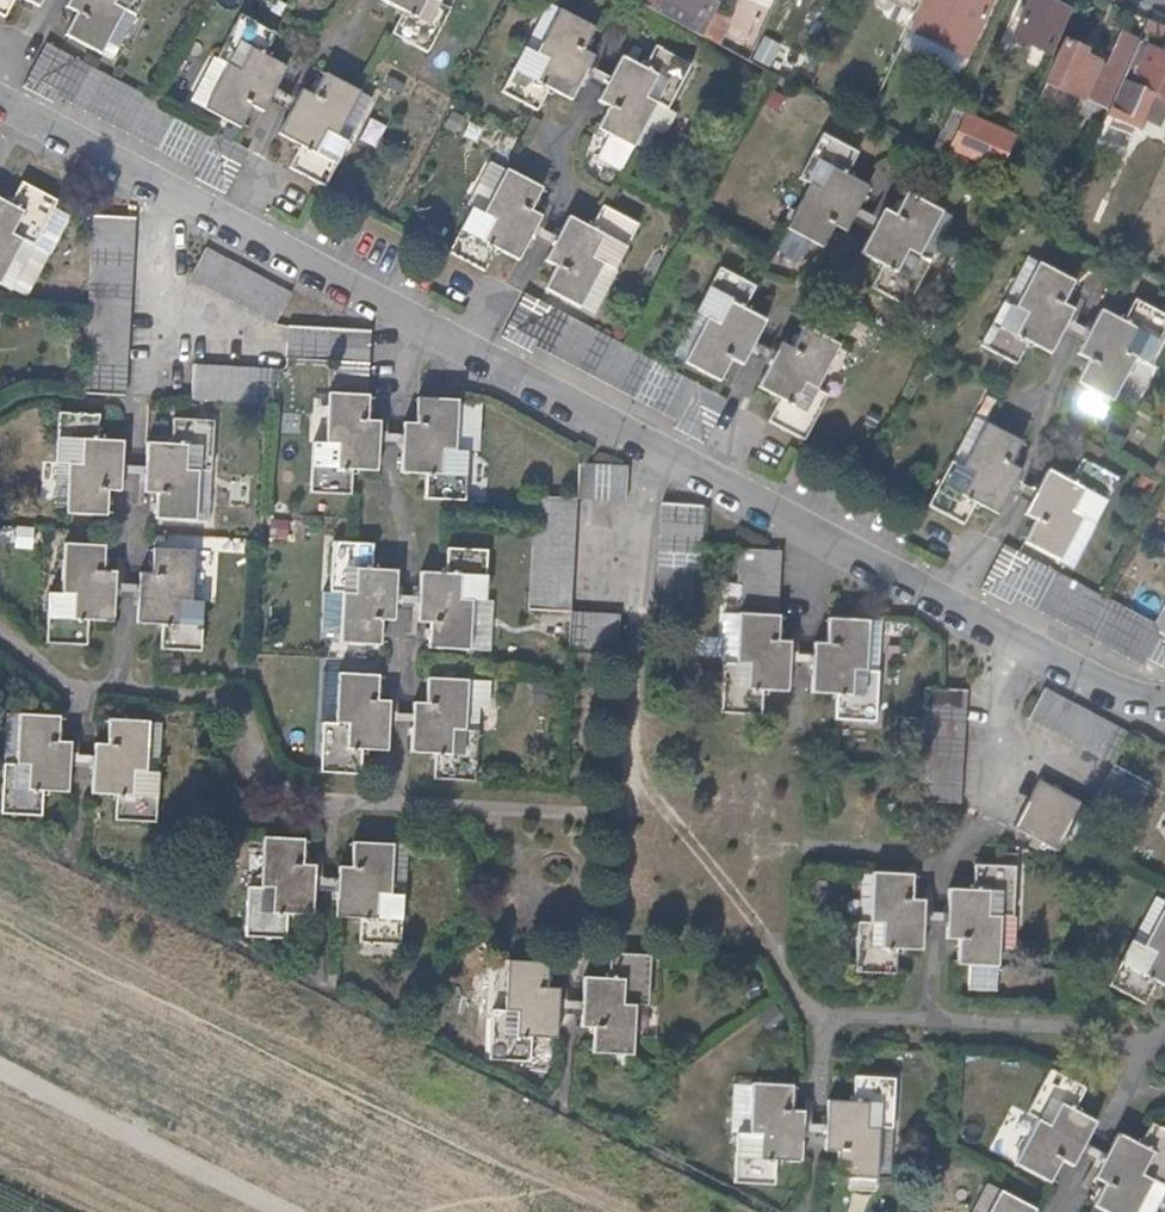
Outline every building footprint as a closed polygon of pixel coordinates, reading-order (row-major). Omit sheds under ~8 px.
[(2,19),(12,0),(0,0),(0,18),(2,19)] [(63,7),(74,13),(63,34),(97,53),(121,9),(133,16),(141,0),(67,0),(63,7)] [(380,2),(400,12),(388,35),(425,54),(447,9),(438,4),(440,0),(381,0),(380,2)] [(654,12),(665,17),(671,5),(683,9),(685,5),(705,13),(711,0),(660,0),(654,12)] [(705,13),(712,16),(719,0),(711,0),(705,13)] [(904,37),(963,64),(993,0),(921,0),(904,37)] [(1066,11),(1042,0),(1029,0),(1012,37),(1047,53),(1066,11)] [(546,5),(524,50),(535,55),(557,11),(546,5)] [(665,17),(682,27),(689,12),(683,9),(671,5),(665,17)] [(570,101),(580,79),(587,67),(593,56),(582,50),(592,28),(557,11),(535,55),(524,50),(521,48),(498,92),(535,112),(547,89),(570,101)] [(682,27),(703,37),(710,22),(689,12),(682,27)] [(265,102),(272,88),(283,66),(262,55),(274,31),(237,13),(213,59),(224,65),(201,110),(238,128),(249,105),(261,111),(265,102)] [(703,37),(731,52),(742,29),(712,16),(710,22),(703,37)] [(1155,50),(1164,29),(1146,21),(1139,38),(1127,64),(1138,71),(1149,47),(1155,50)] [(1106,110),(1109,103),(1127,64),(1139,38),(1119,29),(1103,65),(1081,55),(1083,50),(1062,41),(1044,82),(1106,110)] [(224,195),(246,149),(42,44),(20,89),(51,106),(54,99),(195,172),(192,179),(224,195)] [(608,77),(602,90),(596,102),(606,107),(595,130),(633,148),(642,128),(654,104),(667,111),(689,64),(653,45),(642,69),(618,57),(608,77)] [(1155,50),(1149,47),(1138,71),(1130,86),(1164,103),(1164,55),(1155,50)] [(224,65),(213,59),(189,104),(201,110),(224,65)] [(580,79),(602,90),(608,77),(587,67),(580,79)] [(336,137),(358,92),(321,73),(311,94),(299,89),(294,99),(287,114),(277,136),(297,145),(287,166),(325,185),(347,143),(336,137)] [(287,114),(294,99),(272,88),(265,102),(287,114)] [(369,97),(358,92),(336,137),(347,143),(369,97)] [(1106,110),(1097,130),(1111,137),(1123,110),(1109,103),(1106,110)] [(654,104),(642,128),(657,135),(667,111),(654,104)] [(927,156),(940,163),(947,147),(983,164),(999,130),(955,110),(939,143),(934,141),(927,156)] [(845,232),(850,221),(855,211),(868,187),(846,176),(857,153),(821,134),(798,179),(807,184),(784,227),(796,233),(821,247),(831,225),(845,232)] [(515,262),(526,238),(532,228),(538,217),(527,212),(538,189),(504,171),(482,216),(468,208),(445,254),(481,273),(492,250),(515,262)] [(20,240),(32,246),(55,202),(18,183),(7,206),(0,202),(0,281),(20,240)] [(875,221),(870,232),(858,254),(881,264),(868,288),(905,307),(927,263),(917,257),(939,212),(904,194),(895,215),(881,209),(875,221)] [(555,239),(549,251),(543,263),(553,267),(542,290),(607,323),(630,279),(611,270),(634,226),(600,207),(588,231),(566,218),(555,239)] [(850,221),(870,232),(875,221),(855,211),(850,221)] [(136,220),(91,217),(81,394),(126,397),(136,220)] [(526,238),(549,251),(555,239),(532,228),(526,238)] [(813,262),(821,247),(796,233),(788,249),(790,258),(803,265),(813,262)] [(0,281),(0,287),(11,293),(34,247),(32,246),(20,240),(0,281)] [(274,326),(290,295),(205,250),(188,283),(274,326)] [(1025,256),(1001,300),(1013,307),(1027,281),(1037,262),(1025,256)] [(1047,353),(1058,332),(1064,321),(1069,310),(1058,305),(1071,280),(1037,262),(1013,307),(1001,300),(976,345),(1013,365),(1025,341),(1047,353)] [(747,353),(753,342),(764,321),(744,311),(754,286),(716,266),(692,313),(706,319),(684,363),(718,380),(728,360),(741,366),(747,353)] [(702,444),(726,401),(523,294),(501,338),(532,353),(535,348),(674,422),(671,429),(702,444)] [(1080,345),(1076,354),(1085,360),(1076,377),(1112,396),(1121,379),(1133,357),(1144,363),(1164,321),(1164,317),(1132,299),(1121,322),(1099,310),(1086,333),(1080,345)] [(1058,332),(1080,345),(1086,333),(1064,321),(1058,332)] [(327,363),(326,397),(368,397),(373,330),(286,324),(287,361),(327,363)] [(777,343),(773,354),(767,364),(756,388),(776,398),(766,421),(803,441),(826,394),(816,388),(837,346),(800,327),(790,349),(777,343)] [(767,364),(773,354),(753,342),(747,353),(767,364)] [(1133,357),(1121,379),(1132,386),(1144,363),(1133,357)] [(272,406),(273,371),(190,367),(190,403),(272,406)] [(376,472),(376,452),(377,437),(377,424),(367,424),(368,397),(326,397),(324,447),(310,446),(309,495),(350,497),(351,472),(376,472)] [(402,437),(402,452),(401,475),(425,475),(424,501),(464,502),(465,455),(455,455),(457,403),(415,401),(414,426),(402,426),(402,437)] [(119,492),(119,481),(120,468),(122,442),(97,442),(98,416),(56,413),(53,464),(65,465),(63,516),(104,517),(105,492),(119,492)] [(959,469),(984,423),(972,417),(948,463),(959,469)] [(143,468),(142,482),(142,494),(155,495),(154,520),(195,521),(197,473),(210,473),(212,421),(170,419),(170,445),(144,443),(143,468)] [(1005,493),(1012,480),(1017,469),(1007,464),(1019,441),(984,423),(959,469),(948,463),(927,505),(962,524),(972,502),(995,513),(1005,493)] [(376,452),(402,452),(402,437),(377,437),(376,452)] [(1046,471),(1034,494),(1027,506),(1023,515),(1034,521),(1023,543),(1057,561),(1081,516),(1092,521),(1116,478),(1080,459),(1067,482),(1046,471)] [(577,466),(575,502),(624,505),(625,469),(577,466)] [(119,481),(142,482),(143,468),(120,468),(119,481)] [(1027,506),(1034,494),(1012,480),(1005,493),(1027,506)] [(569,613),(575,502),(533,499),(527,612),(569,613)] [(700,575),(703,509),(658,508),(655,618),(690,620),(691,574),(700,575)] [(1067,567),(1092,521),(1081,516),(1057,561),(1067,567)] [(393,623),(393,611),(394,600),(394,573),(371,571),(373,546),(331,544),(328,596),(340,597),(338,643),(379,645),(380,622),(393,623)] [(111,623),(113,599),(114,585),(114,573),(101,573),(102,547),(61,545),(59,596),(46,596),(44,646),(84,646),(86,622),(111,623)] [(1152,625),(1002,545),(979,589),(1009,604),(1012,598),(1140,666),(1144,658),(1164,669),(1164,601),(1152,625)] [(137,585),(137,599),(136,624),(157,625),(156,651),(199,653),(202,603),(190,603),(193,552),(151,550),(149,575),(137,575),(137,585)] [(417,600),(417,612),(417,624),(427,625),(427,648),(469,650),(470,602),(484,603),(487,553),(445,551),(444,576),(418,574),(417,600)] [(787,672),(788,657),(789,645),(777,645),(781,554),(737,553),(737,586),(742,586),(741,618),(737,618),(735,667),(722,667),(720,716),(759,718),(759,693),(787,694),(787,672)] [(113,599),(137,599),(137,585),(114,585),(113,599)] [(393,611),(417,612),(417,600),(394,600),(393,611)] [(470,602),(469,650),(488,651),(490,604),(484,603),(470,602)] [(617,616),(569,613),(567,650),(616,652),(617,616)] [(735,667),(737,618),(722,618),(719,667),(722,667),(735,667)] [(866,675),(867,624),(826,622),(825,647),(812,647),(811,658),(811,672),(810,696),(834,697),(834,722),(875,724),(878,675),(866,675)] [(880,624),(867,624),(866,675),(878,675),(880,624)] [(811,672),(811,658),(788,657),(787,672),(811,672)] [(334,726),(336,676),(324,675),(321,725),(334,726)] [(386,728),(387,716),(388,704),(376,704),(378,677),(336,676),(334,726),(321,725),(318,725),(316,776),(360,778),(360,751),(384,752),(386,728)] [(466,708),(467,684),(425,681),(424,705),(411,705),(411,716),(410,730),(409,754),(433,755),(433,782),(474,783),(476,734),(464,733),(466,708)] [(486,685),(467,684),(466,708),(477,708),(484,708),(486,685)] [(965,694),(923,692),(919,803),(959,806),(965,694)] [(1026,725),(1112,769),(1129,736),(1043,692),(1026,725)] [(477,708),(466,708),(464,733),(476,734),(477,708)] [(16,717),(0,716),(0,765),(13,765),(16,717)] [(410,730),(411,716),(387,716),(386,728),(410,730)] [(67,757),(68,743),(56,743),(57,719),(16,717),(13,765),(0,765),(0,816),(39,818),(40,791),(65,792),(67,770),(67,757)] [(143,774),(145,724),(103,722),(102,745),(91,745),(90,758),(90,771),(89,794),(112,795),(111,823),(154,825),(156,774),(143,774)] [(159,725),(145,724),(143,774),(156,774),(159,725)] [(90,771),(90,758),(67,757),(67,770),(90,771)] [(1150,789),(1112,769),(1091,810),(1129,831),(1150,789)] [(1073,824),(1081,806),(1038,784),(1013,831),(1057,853),(1063,841),(1070,845),(1079,827),(1073,824)] [(311,893),(311,879),(311,868),(299,866),(300,841),(259,840),(257,890),(243,890),(241,940),(284,941),(285,916),(309,916),(311,893)] [(387,897),(390,846),(349,845),(348,870),(334,869),(334,880),(334,894),(333,918),(358,919),(358,946),(397,948),(400,897),(387,897)] [(406,847),(390,846),(387,897),(400,897),(404,897),(406,847)] [(946,916),(945,932),(945,941),(958,942),(956,968),(995,970),(997,921),(1011,921),(1014,870),(971,868),(970,894),(947,892),(946,916)] [(920,953),(921,930),(922,915),(922,904),(908,903),(909,879),(869,876),(867,926),(853,926),(851,977),(893,979),(894,951),(920,953)] [(334,894),(334,880),(311,879),(311,893),(334,894)] [(1152,899),(1107,989),(1142,1007),(1153,984),(1164,990),(1164,906),(1152,899)] [(921,930),(945,932),(946,916),(922,915),(921,930)] [(579,1006),(578,1019),(578,1031),(589,1031),(589,1056),(630,1058),(633,1009),(645,1009),(648,956),(607,955),(605,982),(579,981),(579,1006)] [(554,1042),(555,1018),(556,1005),(556,992),(543,991),(544,967),(504,965),(502,1015),(488,1015),(486,1065),(527,1067),(529,1040),(554,1042)] [(555,1018),(578,1019),(579,1006),(556,1005),(555,1018)] [(1071,1172),(1077,1160),(1083,1149),(1094,1127),(1072,1116),(1085,1093),(1047,1072),(1023,1117),(1035,1122),(1012,1166),(1048,1185),(1058,1165),(1071,1172)] [(823,1129),(822,1143),(821,1154),(835,1154),(833,1180),(874,1182),(878,1133),(889,1134),(893,1083),(852,1080),(850,1105),(825,1103),(823,1129)] [(799,1165),(800,1141),(801,1128),(802,1115),(789,1115),(790,1089),(750,1087),(746,1139),(732,1137),(730,1187),(772,1189),(772,1164),(799,1165)] [(1098,1170),(1092,1182),(1102,1187),(1091,1209),(1097,1211),(1135,1211),(1150,1185),(1161,1191),(1164,1183),(1164,1135),(1148,1126),(1136,1150),(1114,1138),(1104,1159),(1098,1170)] [(800,1141),(822,1143),(823,1129),(801,1128),(800,1141)] [(1077,1160),(1098,1170),(1104,1159),(1083,1149),(1077,1160)] [(996,1195),(987,1211),(1030,1211),(996,1195)]
